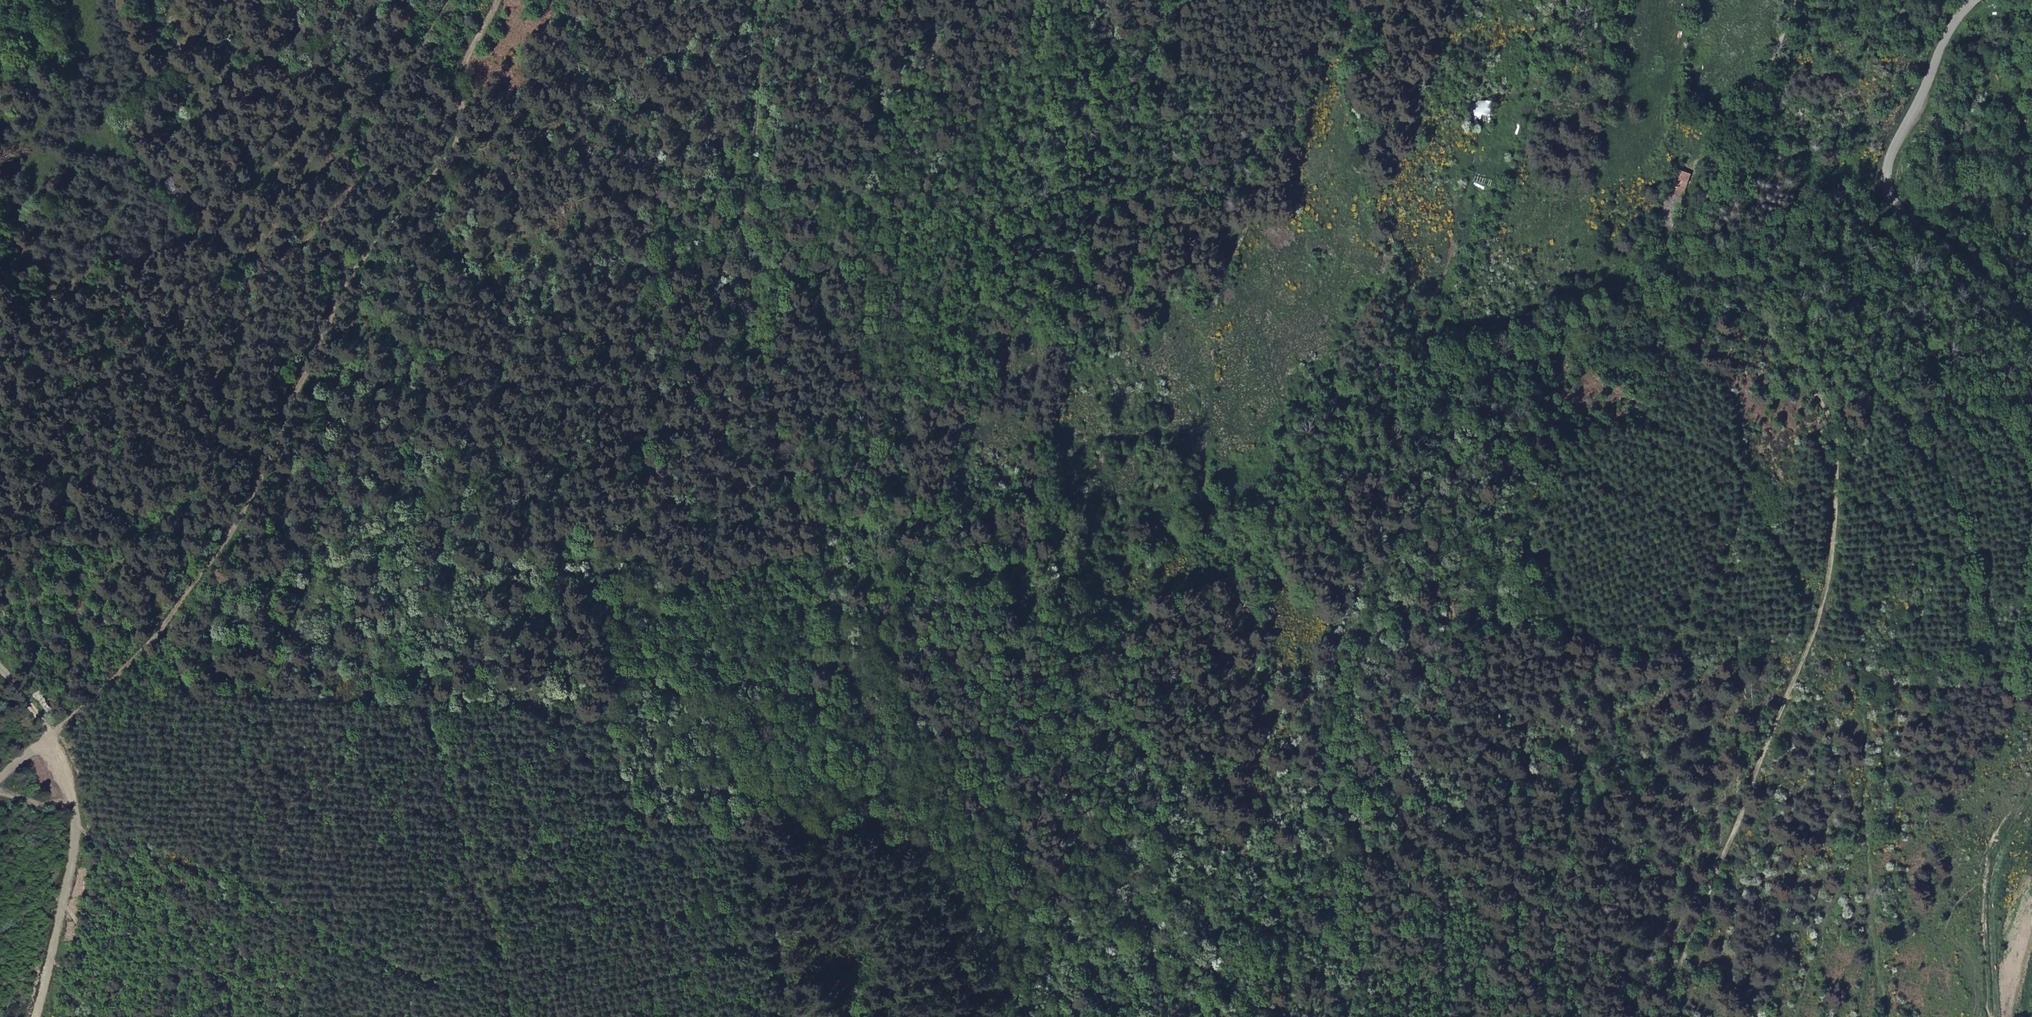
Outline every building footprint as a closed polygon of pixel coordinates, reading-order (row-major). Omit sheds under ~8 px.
[(1670,197),(1685,199),(1689,174),(1674,171),(1670,197)]
